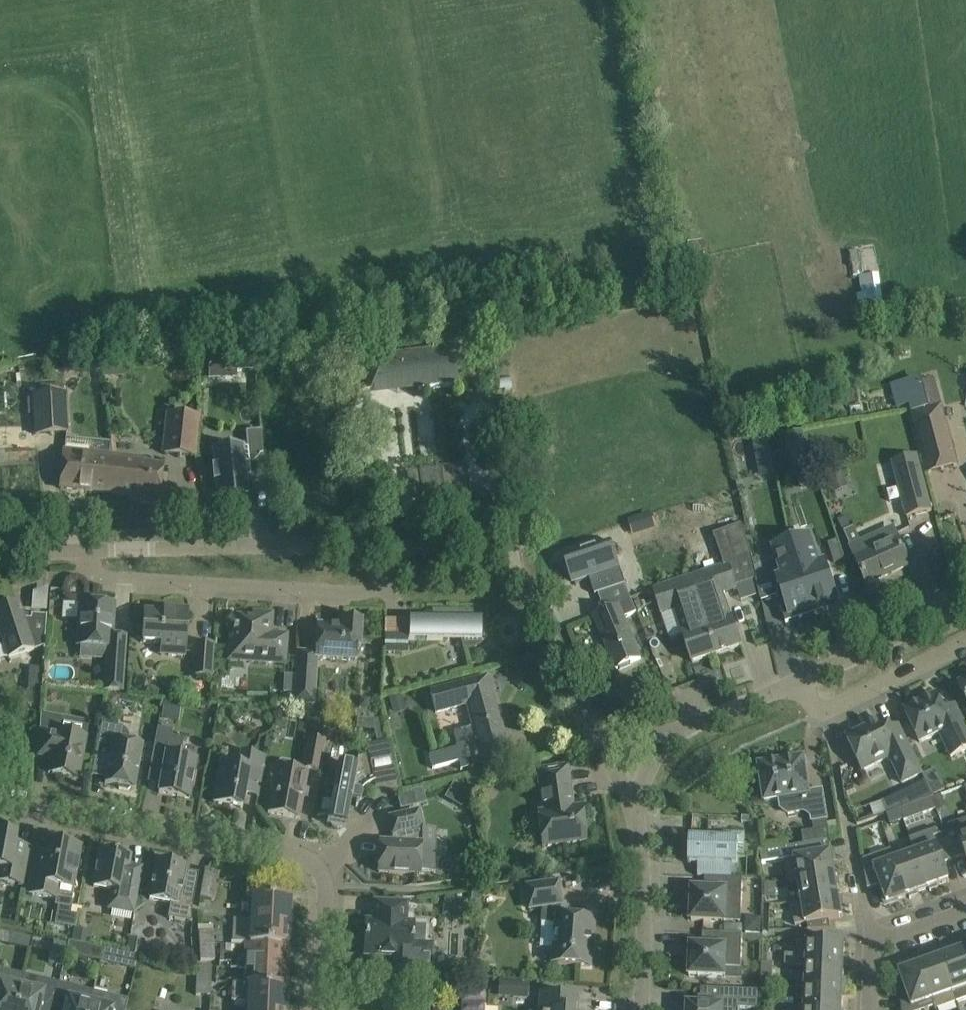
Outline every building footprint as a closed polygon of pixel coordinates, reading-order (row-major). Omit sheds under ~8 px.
[(878,273),(857,276),(860,305),(882,303),(878,273)] [(452,346),(386,354),(374,383),(397,392),(403,378),(417,376),(419,390),(457,385),(452,346)] [(250,353),(222,354),(222,372),(235,371),(251,370),(250,353)] [(917,361),(896,369),(899,377),(920,370),(917,361)] [(900,386),(905,403),(930,396),(925,379),(900,386)] [(861,389),(845,392),(848,404),(863,401),(861,389)] [(65,393),(32,395),(34,435),(66,433),(65,393)] [(943,403),(913,411),(929,472),(957,465),(945,421),(945,422),(941,411),(944,410),(943,403)] [(199,417),(167,413),(163,454),(195,457),(199,417)] [(213,484),(217,483),(218,499),(246,497),(244,478),(250,477),(250,480),(265,479),(260,431),(245,432),(247,449),(242,450),(242,449),(214,452),(215,468),(211,468),(213,484)] [(803,432),(785,437),(795,470),(813,464),(803,432)] [(753,436),(754,473),(782,473),(782,456),(769,457),(769,436),(753,436)] [(59,488),(109,493),(113,456),(63,451),(59,488)] [(836,463),(833,452),(815,458),(819,468),(836,463)] [(918,455),(892,462),(906,516),(931,509),(918,455)] [(113,456),(109,493),(130,495),(130,500),(163,504),(166,476),(161,476),(162,466),(143,463),(143,459),(113,456)] [(407,471),(411,501),(470,493),(466,464),(407,471)] [(827,477),(834,493),(849,486),(842,470),(827,477)] [(751,556),(741,527),(712,536),(722,566),(751,556)] [(877,533),(850,546),(859,566),(867,584),(910,565),(902,547),(894,529),(879,536),(877,533)] [(579,554),(564,559),(574,585),(589,580),(595,595),(625,584),(608,540),(578,550),(579,554)] [(810,540),(793,546),(815,611),(828,607),(827,603),(837,600),(824,562),(818,564),(810,540)] [(837,540),(828,543),(834,561),(843,558),(837,540)] [(783,576),(771,580),(786,623),(802,618),(804,611),(813,608),(814,611),(815,611),(793,546),(775,552),(783,576)] [(741,646),(724,593),(737,588),(736,586),(757,579),(751,556),(722,566),(689,577),(715,654),(741,646)] [(715,654),(689,577),(652,589),(660,614),(678,608),(687,635),(683,636),(692,662),(715,654)] [(618,606),(594,616),(616,668),(641,658),(633,639),(624,617),(634,613),(636,612),(630,597),(617,602),(618,606)] [(43,648),(42,662),(43,662),(47,616),(31,615),(31,619),(23,619),(18,602),(0,608),(0,647),(4,645),(8,659),(43,648)] [(81,646),(81,651),(110,652),(110,648),(112,648),(115,604),(79,602),(76,646),(81,646)] [(145,611),(143,631),(143,643),(162,644),(161,655),(185,657),(188,614),(178,613),(175,609),(175,608),(164,607),(164,612),(145,611)] [(408,618),(408,640),(460,640),(463,650),(465,650),(468,650),(470,649),(473,649),(475,648),(478,647),(480,646),(482,644),(484,643),(486,641),(484,641),(483,642),(481,641),(481,619),(473,619),(473,611),(432,610),(432,619),(408,618)] [(231,630),(229,650),(229,660),(285,663),(287,635),(271,634),(272,614),(253,613),(253,619),(238,618),(237,629),(233,629),(233,630),(231,630)] [(298,651),(297,671),(295,703),(314,704),(317,658),(356,661),(357,646),(360,646),(362,620),(343,619),(342,627),(318,625),(316,653),(298,651)] [(194,676),(212,677),(214,645),(196,644),(194,676)] [(122,666),(106,665),(104,692),(121,693),(122,666)] [(29,672),(27,705),(41,705),(43,673),(29,672)] [(478,680),(458,686),(430,693),(436,713),(467,704),(473,727),(454,732),(457,746),(477,741),(477,742),(502,735),(491,695),(482,697),(478,680)] [(951,756),(965,749),(965,727),(955,705),(944,710),(937,694),(919,703),(917,699),(906,704),(908,708),(904,710),(920,742),(940,733),(951,756)] [(118,703),(119,696),(108,695),(107,707),(113,707),(118,703)] [(360,708),(370,709),(370,699),(361,698),(360,708)] [(162,715),(180,717),(182,704),(163,702),(162,715)] [(40,714),(38,756),(55,759),(53,773),(79,778),(83,759),(86,737),(60,732),(62,718),(40,714)] [(102,720),(97,743),(94,763),(108,765),(105,783),(135,789),(143,745),(127,743),(128,738),(127,734),(124,731),(121,728),(116,727),(117,722),(102,720)] [(922,774),(899,725),(886,732),(881,721),(880,722),(881,723),(869,729),(868,727),(847,738),(863,770),(890,757),(902,783),(922,774)] [(158,728),(154,745),(151,765),(163,767),(158,793),(190,799),(197,760),(182,757),(181,740),(170,738),(171,730),(158,728)] [(320,772),(321,767),(323,758),(324,749),(326,742),(309,739),(303,769),(320,772)] [(327,769),(324,786),(334,787),(327,824),(347,827),(351,800),(356,801),(356,807),(357,807),(358,802),(360,801),(362,799),(363,796),(362,793),(361,792),(362,790),(363,789),(365,787),(366,786),(368,785),(370,784),(372,783),(374,782),(375,788),(399,792),(387,741),(377,743),(367,745),(369,756),(358,758),(356,768),(339,765),(337,770),(329,768),(328,768),(327,769)] [(332,750),(324,749),(323,758),(330,760),(332,750)] [(455,749),(429,756),(432,770),(459,763),(455,749)] [(220,764),(216,783),(213,803),(243,808),(245,794),(259,797),(266,758),(241,754),(238,767),(220,764)] [(804,757),(759,764),(762,784),(765,801),(780,798),(781,808),(788,813),(811,810),(812,810),(809,792),(807,776),(804,757)] [(278,763),(277,768),(276,767),(276,768),(273,768),(271,769),(271,775),(272,777),(274,777),(268,813),(299,819),(308,773),(293,771),(294,766),(290,762),(282,761),(278,763)] [(567,767),(547,770),(537,771),(543,813),(538,814),(542,848),(585,842),(580,808),(569,810),(567,798),(571,798),(567,767)] [(946,789),(941,778),(928,784),(933,795),(946,789)] [(452,784),(443,798),(460,808),(469,794),(452,784)] [(413,792),(397,796),(400,808),(416,805),(413,792)] [(900,809),(887,814),(890,824),(903,819),(900,809)] [(424,828),(420,811),(389,818),(393,834),(395,834),(395,843),(380,842),(378,872),(420,874),(420,871),(435,872),(437,846),(420,845),(421,829),(424,828)] [(830,840),(826,818),(812,821),(814,830),(803,832),(805,844),(824,841),(830,840)] [(947,825),(949,831),(945,833),(954,859),(965,855),(965,857),(965,819),(947,825)] [(910,838),(915,853),(927,889),(949,881),(943,863),(954,859),(945,833),(939,834),(937,829),(910,838)] [(22,887),(29,848),(16,845),(17,836),(0,833),(0,883),(22,887)] [(689,864),(698,865),(698,876),(705,877),(732,878),(732,865),(738,866),(739,847),(744,847),(745,834),(724,833),(724,839),(690,838),(689,864)] [(805,844),(783,847),(785,859),(784,859),(788,882),(798,881),(835,875),(832,852),(826,853),(824,841),(805,844)] [(29,888),(28,894),(56,899),(55,906),(70,909),(72,895),(80,897),(82,885),(75,883),(78,868),(81,848),(54,843),(52,855),(49,871),(33,868),(29,888)] [(880,885),(886,903),(908,896),(895,860),(891,849),(863,860),(868,890),(880,885)] [(139,888),(143,868),(129,866),(130,861),(120,859),(121,855),(100,851),(93,887),(111,890),(108,909),(134,914),(139,888)] [(915,853),(895,860),(908,896),(927,889),(915,853)] [(156,862),(152,881),(149,899),(170,903),(168,918),(192,923),(191,912),(197,880),(184,878),(185,867),(156,862)] [(205,871),(202,890),(200,898),(214,901),(219,873),(205,871)] [(798,881),(801,900),(839,894),(835,875),(798,881)] [(742,907),(743,878),(732,878),(705,877),(704,889),(696,889),(696,900),(692,900),(692,904),(688,904),(687,916),(692,916),(691,920),(725,921),(726,906),(742,907)] [(247,881),(246,897),(252,897),(250,941),(289,943),(291,897),(279,897),(280,889),(269,888),(270,882),(247,881)] [(552,964),(570,965),(590,966),(592,942),(587,942),(589,919),(557,917),(558,905),(560,904),(557,883),(526,888),(529,909),(541,907),(540,923),(541,923),(539,947),(553,948),(552,964)] [(764,897),(776,898),(776,884),(765,883),(765,894),(764,897)] [(471,892),(470,912),(479,913),(480,890),(471,892)] [(839,894),(801,900),(791,902),(795,925),(807,923),(808,930),(831,929),(829,920),(842,917),(839,894)] [(393,957),(392,975),(432,977),(434,943),(425,943),(426,925),(406,924),(407,904),(375,902),(374,922),(366,922),(364,956),(393,957)] [(745,923),(745,933),(761,934),(762,918),(752,918),(745,923)] [(72,942),(80,944),(80,943),(90,945),(93,933),(74,928),(72,942)] [(198,934),(200,962),(215,961),(213,932),(198,934)] [(690,954),(689,976),(727,978),(727,968),(741,968),(743,934),(703,933),(702,946),(695,946),(694,954),(690,954)] [(127,954),(141,957),(144,942),(130,939),(127,954)] [(67,950),(66,954),(77,957),(80,944),(72,942),(69,941),(67,950)] [(232,983),(232,986),(286,988),(289,943),(250,941),(250,943),(246,942),(244,984),(232,983)] [(785,954),(784,965),(806,966),(805,987),(843,988),(844,967),(845,944),(797,942),(796,955),(785,954)] [(941,957),(957,1002),(965,999),(965,962),(962,950),(941,957)] [(126,954),(123,967),(136,969),(139,956),(126,954)] [(941,957),(920,964),(936,1009),(957,1002),(941,957)] [(760,1007),(771,1008),(773,963),(762,962),(760,1007)] [(936,1009),(920,964),(899,972),(904,987),(900,989),(902,1009),(924,1009),(934,1006),(935,1009),(936,1009)] [(196,996),(211,997),(212,968),(197,968),(196,996)] [(22,987),(24,975),(10,972),(0,969),(0,1009),(16,1009),(22,987)] [(347,981),(358,982),(359,971),(348,970),(347,981)] [(59,983),(39,978),(36,990),(22,987),(16,1009),(52,1009),(59,983)] [(93,991),(59,983),(52,1009),(89,1009),(93,991)] [(498,997),(528,999),(529,984),(499,983),(498,997)] [(231,1002),(247,1003),(247,1009),(285,1009),(286,988),(232,986),(231,1002)] [(804,1009),(842,1009),(843,988),(805,987),(804,1009)] [(738,1008),(760,1009),(761,991),(701,989),(701,1006),(689,1005),(689,1004),(688,1004),(688,1009),(738,1009),(738,1008)] [(128,1000),(93,991),(89,1009),(126,1009),(128,1000)] [(577,996),(541,993),(539,1009),(576,1009),(577,996)]
